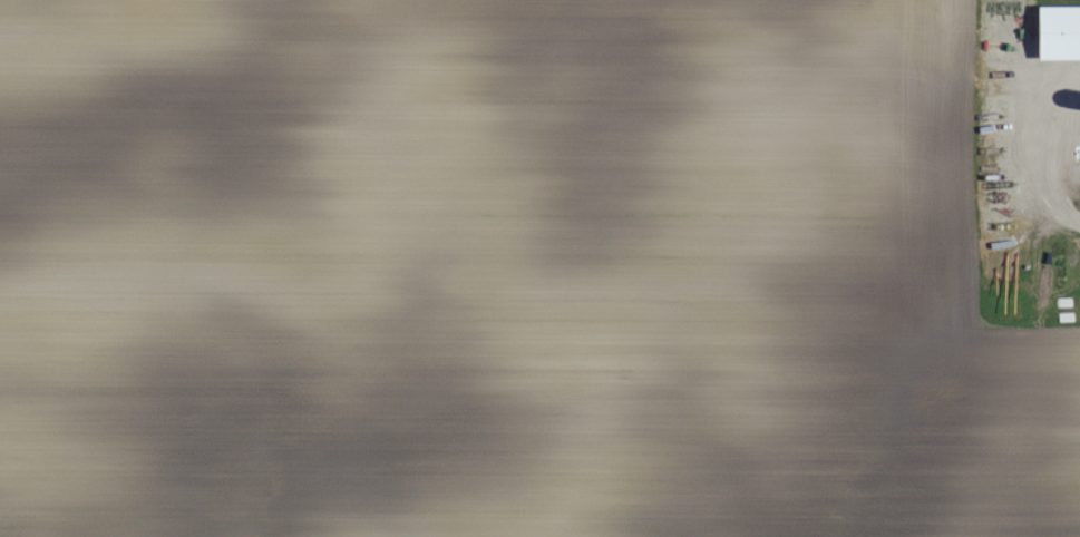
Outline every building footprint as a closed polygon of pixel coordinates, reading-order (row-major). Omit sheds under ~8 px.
[(1079,61),(1079,8),(1031,9),(1032,62),(1079,61)]
